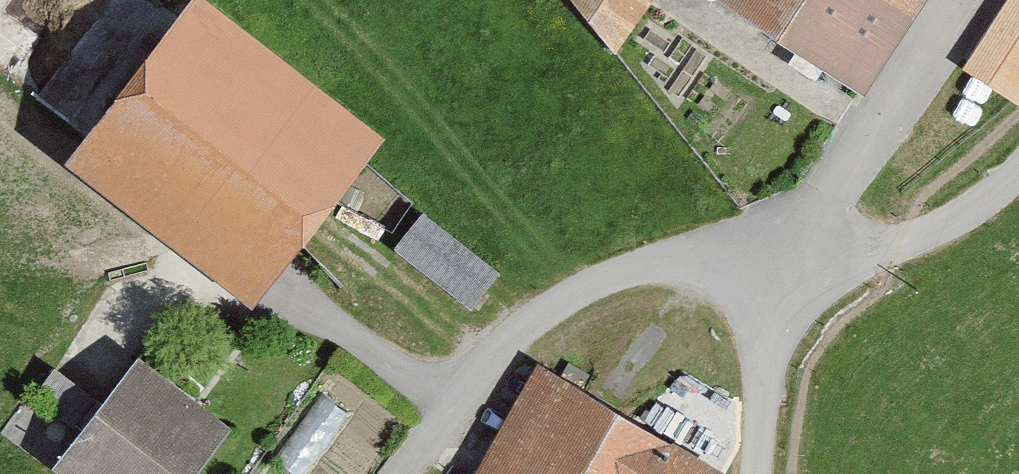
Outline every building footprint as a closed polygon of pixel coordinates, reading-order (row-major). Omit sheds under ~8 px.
[(48,97),(78,122),(162,24),(133,0),(131,0),(48,97)] [(648,0),(568,0),(622,38),(648,0)] [(849,82),(902,0),(720,0),(849,82)] [(962,64),(1018,98),(1018,0),(1001,0),(962,64)] [(108,151),(257,277),(357,159),(209,33),(108,151)] [(429,222),(401,256),(458,302),(486,268),(429,222)] [(212,434),(135,372),(66,457),(87,473),(180,473),(212,434)] [(502,473),(690,473),(696,461),(550,384),(502,473)]
